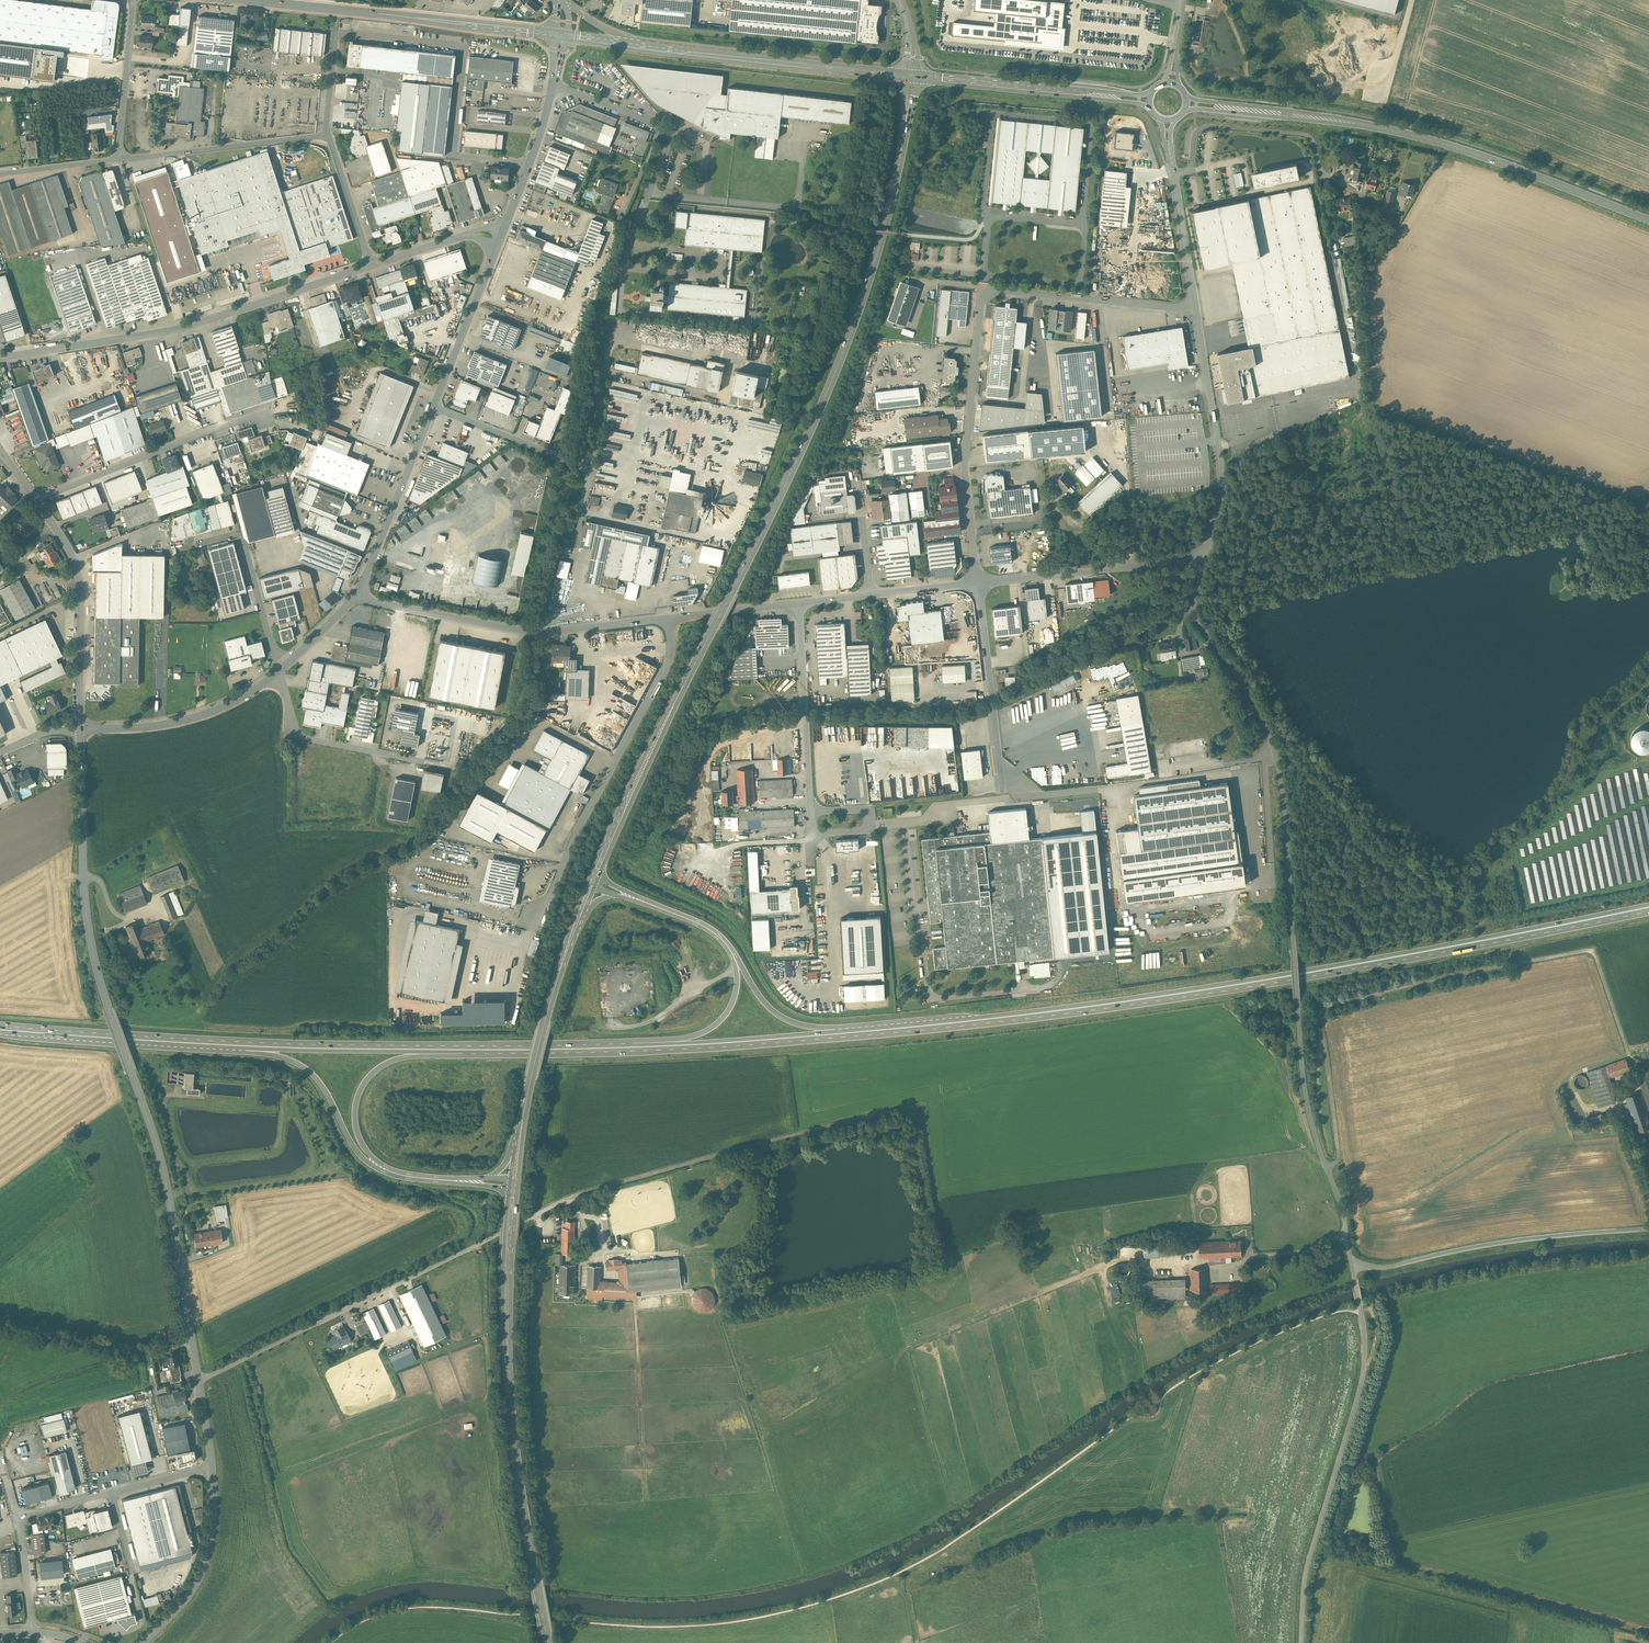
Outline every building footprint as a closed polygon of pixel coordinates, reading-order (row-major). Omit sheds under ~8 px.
[(19,0),(0,0),(0,41),(66,50),(101,55),(107,11),(91,9),(19,0)] [(114,1),(106,0),(94,0),(93,0),(92,2),(92,3),(91,9),(107,11),(101,55),(100,60),(107,61),(109,60),(111,59),(112,58),(112,56),(119,6),(118,4),(117,3),(116,2),(114,1)] [(508,1),(508,2),(504,6),(508,9),(510,7),(512,9),(517,4),(517,1),(518,0),(509,0),(508,1)] [(531,0),(529,0),(524,5),(528,9),(525,12),(524,11),(520,15),(523,18),(526,15),(529,17),(538,6),(531,0)] [(693,0),(622,0),(621,13),(634,14),(633,21),(690,27),(693,0)] [(728,31),(855,43),(856,39),(859,5),(860,0),(731,0),(728,31)] [(973,10),(996,12),(994,27),(953,23),(952,36),(1005,42),(1005,44),(1063,50),(1065,28),(1062,28),(1065,3),(1041,0),(974,0),(973,10)] [(1300,0),(1299,0),(1283,58),(1357,78),(1365,49),(1385,54),(1393,26),(1300,0)] [(1394,15),(1398,0),(1341,0),(1394,15)] [(864,5),(859,5),(856,39),(861,40),(861,41),(865,42),(878,43),(879,35),(878,34),(877,29),(877,24),(878,19),(880,14),(881,14),(882,5),(868,4),(867,4),(864,3),(864,5)] [(190,8),(180,7),(179,14),(178,24),(178,25),(188,26),(188,25),(189,25),(190,8)] [(258,10),(244,8),(243,15),(241,15),(240,23),(250,24),(249,27),(256,27),(257,24),(261,24),(262,16),(257,16),(258,10)] [(179,14),(169,13),(168,24),(178,25),(178,24),(179,14)] [(155,17),(142,16),(141,26),(154,27),(155,17)] [(234,20),(198,16),(197,25),(233,29),(234,20)] [(178,25),(176,45),(186,46),(188,26),(178,25)] [(233,29),(197,25),(194,53),(230,57),(233,29)] [(325,34),(276,28),(273,50),(323,56),(325,34)] [(266,32),(260,33),(262,41),(268,39),(266,32)] [(153,37),(140,35),(138,46),(145,46),(151,47),(153,37)] [(0,41),(0,75),(53,82),(56,56),(65,57),(66,50),(0,41)] [(363,45),(350,43),(348,65),(360,67),(363,45)] [(456,55),(363,45),(360,67),(404,72),(453,78),(456,55)] [(230,57),(194,53),(192,67),(229,71),(230,57)] [(514,61),(470,56),(467,78),(484,80),(511,83),(514,61)] [(723,75),(621,64),(640,87),(647,95),(652,100),(660,105),(666,108),(694,122),(697,115),(702,108),(708,101),(712,95),(717,90),(722,86),(723,75)] [(453,78),(404,72),(403,81),(430,84),(452,86),(453,78)] [(168,79),(158,78),(157,91),(172,93),(172,96),(178,97),(179,86),(189,87),(190,87),(190,83),(183,82),(184,76),(168,75),(168,79)] [(484,80),(467,78),(466,89),(483,90),(484,80)] [(428,95),(430,84),(403,81),(397,129),(402,130),(400,150),(422,153),(428,95)] [(452,86),(430,84),(428,95),(451,97),(452,86)] [(189,87),(179,86),(178,97),(175,123),(166,122),(164,134),(186,136),(186,139),(193,139),(193,135),(204,136),(205,121),(200,121),(204,88),(199,88),(193,87),(190,87),(189,87)] [(694,122),(703,127),(705,107),(726,109),(727,95),(721,94),(722,86),(717,90),(712,95),(708,101),(702,108),(697,115),(694,122)] [(703,127),(702,129),(710,130),(730,132),(734,133),(751,135),(751,136),(754,136),(754,135),(757,136),(775,138),(778,138),(780,116),(783,94),(728,88),(727,95),(726,109),(705,107),(703,127)] [(851,102),(783,94),(780,116),(849,124),(851,102)] [(451,97),(428,95),(422,153),(444,155),(451,97)] [(597,140),(604,123),(614,127),(617,119),(615,119),(580,105),(563,112),(556,131),(555,131),(555,132),(608,153),(611,146),(609,145),(597,140)] [(495,112),(483,111),(483,112),(477,111),(476,122),(482,123),(482,124),(494,125),(494,124),(505,125),(506,114),(495,113),(495,112)] [(111,114),(87,117),(88,122),(89,129),(103,127),(105,128),(105,132),(113,131),(113,125),(111,125),(111,114)] [(20,136),(25,135),(32,134),(30,119),(18,121),(20,136)] [(1083,128),(1000,120),(992,202),(1075,211),(1083,128)] [(650,132),(624,122),(621,131),(639,138),(646,141),(646,140),(650,132)] [(616,128),(614,127),(604,123),(597,140),(609,145),(616,128)] [(730,132),(710,130),(720,135),(720,138),(727,139),(729,140),(730,132)] [(496,134),(466,131),(464,145),(495,148),(495,147),(497,147),(498,136),(496,135),(496,134)] [(1136,133),(1116,131),(1114,147),(1135,149),(1136,142),(1135,142),(1136,133)] [(103,133),(91,134),(92,142),(93,150),(94,150),(103,149),(102,145),(105,144),(103,133)] [(356,133),(351,134),(351,133),(346,133),(354,158),(367,153),(365,146),(368,146),(364,135),(360,136),(360,134),(356,135),(356,133)] [(20,136),(19,136),(20,149),(27,148),(26,140),(25,135),(20,136)] [(773,159),(775,138),(757,136),(755,157),(773,159)] [(646,140),(646,141),(639,138),(631,158),(641,162),(649,141),(646,140)] [(26,140),(27,148),(28,158),(38,157),(36,139),(35,139),(26,140)] [(368,146),(365,146),(367,153),(375,176),(392,171),(382,141),(368,146)] [(570,154),(550,146),(543,161),(560,168),(564,169),(570,154)] [(267,151),(177,180),(179,186),(201,253),(228,245),(226,239),(257,230),(259,235),(279,228),(289,259),(268,265),(273,279),(305,269),(303,264),(329,255),(327,247),(353,239),(332,175),(280,192),(267,151)] [(1341,164),(1350,165),(1352,154),(1343,152),(1341,164)] [(439,162),(397,158),(401,171),(409,196),(436,187),(446,184),(440,167),(440,166),(439,162)] [(560,168),(543,161),(535,182),(546,186),(552,188),(558,173),(560,168)] [(1297,164),(1257,172),(1257,170),(1254,171),(1255,174),(1253,174),(1255,181),(1254,181),(1255,187),(1300,178),(1297,164)] [(448,165),(440,167),(446,184),(446,185),(454,183),(448,165)] [(462,165),(457,167),(461,177),(466,175),(462,165)] [(132,177),(134,182),(167,171),(165,166),(132,177)] [(509,169),(492,167),(491,177),(501,178),(501,182),(508,183),(509,169)] [(1364,170),(1355,168),(1353,178),(1362,180),(1364,170)] [(111,169),(108,170),(106,169),(105,171),(101,172),(114,210),(125,207),(113,169),(111,169)] [(101,170),(84,176),(81,177),(81,178),(80,177),(79,180),(80,180),(79,181),(83,193),(100,245),(125,242),(114,210),(101,172),(101,170)] [(179,186),(177,180),(170,182),(167,171),(134,182),(167,282),(199,271),(172,188),(179,186)] [(401,171),(371,181),(379,206),(409,196),(401,171)] [(1126,173),(1105,171),(1100,224),(1129,227),(1132,189),(1125,188),(1126,173)] [(577,181),(558,173),(552,188),(571,196),(577,181)] [(1234,174),(1236,187),(1244,186),(1241,173),(1234,174)] [(68,206),(57,174),(53,176),(62,202),(64,207),(68,206)] [(297,174),(290,176),(292,183),(299,180),(297,174)] [(53,176),(30,183),(39,210),(62,202),(53,176)] [(472,177),(465,179),(454,183),(446,185),(458,223),(459,223),(465,221),(466,221),(466,220),(470,219),(476,217),(477,217),(478,217),(483,215),(484,215),(482,208),(472,177)] [(617,184),(601,178),(598,187),(604,190),(599,203),(609,208),(613,197),(612,197),(613,193),(614,194),(616,189),(615,189),(617,184)] [(0,184),(0,230),(8,255),(31,247),(12,190),(9,181),(0,184)] [(1376,183),(1368,181),(1366,188),(1374,190),(1376,183)] [(546,186),(535,182),(533,187),(544,191),(546,186)] [(1410,184),(1403,182),(1402,186),(1401,186),(1399,194),(1405,195),(1406,194),(1410,195),(1411,190),(1413,190),(1414,185),(1410,184)] [(30,183),(12,190),(31,247),(50,241),(44,225),(39,210),(30,183)] [(436,187),(409,196),(415,214),(430,209),(441,205),(439,199),(436,187)] [(1310,187),(1249,199),(1261,256),(1272,312),(1277,335),(1338,322),(1310,187)] [(1395,192),(1388,191),(1384,206),(1391,208),(1395,192)] [(373,208),(372,208),(378,226),(389,222),(415,214),(409,196),(379,206),(373,208)] [(1346,198),(1336,198),(1336,209),(1351,209),(1350,197),(1346,197),(1346,198)] [(441,205),(430,209),(434,220),(432,220),(435,230),(444,227),(444,226),(453,223),(448,210),(445,211),(441,198),(439,199),(441,205)] [(1249,199),(1190,211),(1202,269),(1231,262),(1261,256),(1249,199)] [(62,202),(39,210),(44,225),(67,217),(64,207),(62,202)] [(396,225),(390,227),(389,222),(378,226),(372,208),(373,208),(371,203),(363,206),(373,237),(381,234),(380,230),(385,229),(386,234),(384,235),(387,243),(392,241),(393,244),(401,241),(399,233),(397,234),(396,231),(397,231),(396,225)] [(609,208),(599,203),(597,207),(608,212),(609,208)] [(688,212),(676,211),(675,227),(686,229),(688,212)] [(765,220),(688,212),(686,229),(685,245),(730,249),(733,250),(762,252),(765,220)] [(67,217),(44,225),(50,241),(73,233),(67,217)] [(579,253),(575,261),(576,261),(576,260),(587,265),(589,259),(599,233),(603,223),(592,219),(579,253)] [(530,234),(526,232),(528,228),(521,225),(516,240),(532,246),(533,246),(542,250),(545,240),(534,236),(530,234)] [(530,234),(534,236),(537,230),(528,227),(528,228),(526,232),(530,234)] [(599,233),(589,259),(595,262),(605,235),(599,233)] [(1355,236),(1344,238),(1345,244),(1346,249),(1355,247),(1355,236)] [(579,253),(545,240),(542,250),(562,258),(563,256),(575,261),(579,253)] [(920,243),(911,242),(910,249),(919,250),(920,243)] [(460,249),(423,261),(430,282),(467,270),(460,249)] [(562,258),(542,250),(531,276),(565,289),(576,261),(575,261),(563,256),(562,258)] [(127,258),(128,264),(142,259),(141,254),(127,258)] [(1261,256),(1231,262),(1243,318),(1245,318),(1272,312),(1261,256)] [(127,258),(107,265),(105,257),(85,264),(106,326),(125,320),(126,322),(128,321),(130,322),(138,316),(139,316),(140,316),(141,316),(142,321),(147,319),(128,264),(127,258)] [(128,264),(147,319),(147,320),(167,314),(148,257),(142,259),(128,264)] [(413,264),(401,268),(401,269),(404,278),(405,277),(407,281),(418,278),(413,264)] [(76,266),(50,275),(69,332),(96,323),(76,266)] [(401,269),(375,278),(378,288),(383,287),(384,293),(391,290),(391,291),(393,297),(409,292),(404,278),(401,269)] [(0,276),(0,324),(6,341),(25,335),(5,274),(0,276)] [(358,282),(344,287),(347,296),(348,301),(363,297),(358,282)] [(726,287),(670,282),(669,296),(663,295),(662,302),(668,303),(667,309),(744,317),(747,290),(729,288),(726,287)] [(894,323),(905,327),(918,288),(900,282),(887,326),(893,328),(894,323)] [(368,295),(371,304),(377,302),(375,296),(372,284),(366,286),(368,295)] [(660,290),(661,290),(661,291),(651,290),(650,308),(662,309),(662,302),(663,295),(663,291),(662,291),(662,290),(663,290),(663,289),(664,289),(664,288),(664,287),(663,287),(662,286),(661,286),(661,287),(660,287),(660,288),(660,289),(660,290)] [(344,287),(337,289),(340,298),(347,296),(344,287)] [(945,337),(947,318),(950,290),(940,289),(934,336),(945,337)] [(969,292),(950,290),(947,318),(959,320),(959,326),(965,327),(969,292)] [(377,302),(393,297),(391,291),(375,296),(377,302)] [(393,297),(377,302),(381,314),(383,319),(383,320),(398,315),(415,310),(409,292),(393,297)] [(324,293),(309,298),(312,307),(307,309),(319,345),(345,337),(333,300),(327,302),(324,293)] [(462,310),(467,296),(461,294),(456,307),(462,310)] [(363,297),(372,323),(383,319),(381,314),(375,316),(371,304),(368,295),(363,297)] [(347,296),(340,298),(342,303),(346,316),(350,315),(350,314),(351,313),(347,301),(348,301),(347,296)] [(363,297),(348,301),(347,301),(351,313),(356,328),(372,323),(363,297)] [(377,302),(371,304),(375,316),(381,314),(377,302)] [(1009,302),(1005,302),(1005,306),(995,305),(987,384),(1009,387),(1013,347),(1016,321),(1017,308),(1009,307),(1009,302)] [(433,303),(424,306),(426,313),(435,310),(433,303)] [(415,310),(398,315),(400,321),(426,313),(424,306),(415,310)] [(287,309),(279,312),(280,312),(276,313),(276,312),(267,314),(269,320),(271,326),(272,326),(279,324),(281,330),(280,330),(280,331),(283,330),(283,329),(293,326),(287,309)] [(1065,311),(1057,310),(1050,309),(1048,329),(1055,329),(1055,328),(1057,328),(1058,321),(1058,322),(1059,322),(1061,322),(1062,322),(1062,329),(1064,329),(1063,330),(1070,331),(1072,311),(1065,310),(1065,311)] [(1076,312),(1072,339),(1082,340),(1084,313),(1076,312)] [(1272,312),(1245,318),(1251,346),(1218,353),(1220,361),(1225,388),(1220,389),(1223,403),(1245,399),(1350,377),(1338,322),(1277,335),(1272,312)] [(398,315),(383,320),(390,341),(409,348),(407,342),(409,341),(407,334),(405,335),(400,321),(398,315)] [(496,318),(488,315),(484,326),(482,326),(483,328),(480,336),(488,339),(496,318)] [(522,329),(496,318),(488,339),(513,349),(522,329)] [(269,320),(262,323),(264,334),(273,331),(272,326),(271,326),(269,320)] [(1013,347),(1024,349),(1026,322),(1016,321),(1013,347)] [(231,325),(210,332),(218,355),(222,354),(226,367),(242,361),(237,349),(239,348),(231,325)] [(529,332),(560,344),(562,338),(532,326),(529,332)] [(914,337),(916,331),(904,327),(902,333),(914,337)] [(1181,327),(1168,329),(1173,362),(1167,363),(1168,369),(1188,366),(1181,327)] [(1168,329),(1122,336),(1128,369),(1167,363),(1173,362),(1168,329)] [(194,338),(194,337),(189,339),(190,341),(182,344),(190,367),(207,362),(199,336),(194,338)] [(567,340),(562,338),(560,344),(559,345),(564,348),(567,340)] [(573,343),(567,340),(564,348),(564,350),(569,352),(573,343)] [(139,347),(123,352),(127,366),(135,363),(133,358),(141,355),(139,347)] [(172,347),(165,350),(169,361),(172,359),(171,355),(174,354),(172,347)] [(1094,350),(1056,354),(1063,421),(1101,417),(1094,350)] [(474,352),(471,359),(471,358),(471,359),(468,366),(467,366),(470,367),(467,374),(467,375),(472,377),(473,375),(479,377),(482,370),(476,367),(481,354),(474,351),(474,352)] [(639,367),(615,362),(614,369),(685,385),(690,363),(642,352),(639,367)] [(507,364),(481,354),(476,367),(482,370),(479,377),(498,385),(507,364)] [(571,364),(550,356),(545,368),(566,376),(571,364)] [(420,357),(416,366),(412,364),(410,370),(423,375),(428,361),(420,357)] [(955,359),(955,358),(945,357),(942,381),(952,382),(953,381),(953,380),(954,380),(955,380),(955,373),(956,373),(958,373),(958,368),(957,367),(956,367),(957,360),(956,360),(955,359)] [(252,359),(242,362),(246,375),(256,372),(252,359)] [(706,366),(690,363),(685,385),(707,389),(712,367),(723,370),(724,363),(708,359),(706,366)] [(226,367),(210,372),(216,388),(246,378),(247,378),(246,375),(242,362),(242,361),(226,367)] [(190,367),(180,371),(189,397),(192,396),(216,388),(210,372),(207,362),(190,367)] [(49,364),(33,371),(37,382),(54,375),(49,364)] [(530,389),(538,371),(530,367),(529,371),(532,372),(525,387),(530,389)] [(723,370),(712,367),(707,389),(718,392),(723,370)] [(269,371),(258,374),(260,380),(255,382),(261,403),(276,398),(275,396),(270,381),(269,371)] [(758,376),(736,371),(731,393),(753,397),(758,376)] [(135,380),(132,372),(127,374),(129,382),(135,380)] [(380,372),(363,414),(368,415),(360,435),(385,445),(410,384),(380,372)] [(246,378),(222,386),(230,413),(231,412),(261,403),(255,382),(260,380),(258,374),(247,378),(246,378)] [(753,397),(731,393),(729,403),(759,409),(763,388),(766,389),(768,378),(758,376),(753,397)] [(282,377),(270,381),(275,396),(287,392),(282,377)] [(481,387),(464,380),(461,381),(456,394),(455,395),(454,397),(455,398),(453,401),(454,404),(463,407),(465,406),(468,399),(475,401),(481,387)] [(49,439),(29,382),(12,388),(13,391),(15,399),(32,446),(48,440),(49,439)] [(612,382),(609,399),(629,403),(632,386),(612,382)] [(176,383),(134,396),(137,405),(139,413),(153,409),(181,400),(176,383)] [(410,384),(385,445),(389,447),(414,386),(410,384)] [(1009,387),(987,384),(986,396),(1008,399),(1009,387)] [(683,389),(663,385),(661,392),(682,396),(683,389)] [(230,413),(222,386),(216,388),(220,401),(226,417),(232,415),(231,412),(230,413)] [(494,386),(492,390),(515,399),(516,396),(494,386)] [(541,422),(555,428),(561,412),(565,414),(571,390),(564,387),(554,409),(547,406),(541,422)] [(918,387),(874,392),(876,409),(920,404),(918,387)] [(216,388),(192,396),(196,409),(220,401),(216,388)] [(515,399),(492,390),(486,406),(509,415),(515,399)] [(0,404),(15,399),(13,391),(6,394),(2,395),(3,398),(0,399),(0,404)] [(982,404),(979,429),(1044,422),(1041,393),(1026,391),(1025,408),(982,404)] [(114,393),(68,412),(75,429),(89,423),(121,411),(114,393)] [(89,423),(93,437),(94,439),(97,438),(105,461),(146,447),(136,416),(133,407),(121,411),(89,423)] [(153,409),(139,413),(140,415),(141,419),(154,414),(153,409)] [(360,435),(368,415),(363,414),(356,433),(360,435)] [(937,415),(904,419),(906,437),(939,434),(939,433),(938,419),(937,415)] [(947,418),(938,419),(939,433),(950,432),(949,422),(948,422),(947,418)] [(540,424),(528,419),(523,431),(549,442),(555,428),(541,422),(540,424)] [(163,420),(149,425),(152,434),(166,429),(163,420)] [(75,429),(57,436),(61,447),(69,443),(70,446),(88,438),(88,439),(93,437),(89,423),(75,429)] [(347,431),(328,423),(326,428),(346,436),(347,431)] [(608,439),(631,441),(631,437),(629,437),(630,430),(620,429),(620,424),(609,424),(608,439)] [(1083,425),(1028,431),(1031,457),(1085,452),(1083,425)] [(255,436),(251,426),(245,428),(246,430),(236,433),(238,439),(247,436),(250,444),(251,443),(253,449),(260,447),(260,448),(265,446),(265,445),(262,437),(261,434),(255,436)] [(286,438),(284,442),(288,444),(293,433),(289,431),(288,431),(286,438)] [(1028,431),(982,435),(985,462),(1031,457),(1028,431)] [(306,437),(293,432),(293,433),(288,444),(302,449),(305,441),(306,437)] [(326,432),(321,444),(346,454),(351,442),(326,432)] [(270,435),(262,437),(265,445),(272,443),(270,435)] [(57,436),(52,438),(56,447),(56,448),(61,447),(57,436)] [(394,438),(391,446),(398,449),(401,441),(394,438)] [(950,440),(890,447),(893,472),(893,473),(953,466),(950,440)] [(302,449),(293,470),(305,475),(317,446),(305,441),(302,449)] [(237,442),(222,447),(226,458),(241,453),(237,442)] [(469,452),(443,442),(437,457),(463,468),(466,460),(469,452)] [(49,443),(35,449),(37,454),(52,448),(50,443),(49,443)] [(321,444),(318,443),(317,446),(305,475),(356,495),(369,463),(346,454),(321,444)] [(890,447),(883,448),(886,473),(893,472),(890,447)] [(52,448),(37,454),(41,465),(46,463),(49,469),(59,466),(52,449),(52,448)] [(437,457),(427,453),(409,499),(420,504),(460,474),(463,468),(437,457)] [(174,455),(169,457),(168,456),(167,458),(162,459),(164,464),(163,466),(165,467),(167,471),(167,472),(179,467),(174,455)] [(1103,469),(1093,457),(1084,465),(1095,477),(1103,469)] [(478,465),(466,460),(463,468),(460,474),(464,475),(478,465)] [(212,463),(192,471),(203,499),(217,494),(220,503),(223,502),(220,493),(224,491),(221,485),(212,463)] [(599,464),(597,479),(608,481),(609,474),(606,474),(607,470),(608,465),(599,464)] [(179,467),(167,472),(167,471),(146,480),(152,497),(186,485),(186,486),(189,485),(182,465),(179,467)] [(1094,477),(1083,466),(1076,473),(1086,484),(1094,477)] [(691,474),(680,471),(680,470),(674,468),(672,477),(669,488),(669,490),(686,494),(688,488),(691,474)] [(134,470),(104,482),(112,503),(142,491),(134,470)] [(763,474),(745,470),(742,481),(760,485),(763,474)] [(1063,473),(1055,481),(1064,490),(1066,488),(1071,493),(1074,490),(1069,486),(1072,483),(1063,473)] [(1111,473),(1078,502),(1089,515),(1122,485),(1111,473)] [(658,485),(669,488),(672,477),(661,474),(658,485)] [(1003,476),(990,474),(988,474),(986,475),(987,476),(985,480),(983,478),(982,480),(982,492),(988,492),(1005,490),(1003,476)] [(940,501),(934,502),(936,519),(923,520),(925,536),(960,532),(955,483),(954,482),(953,482),(952,478),(944,479),(945,486),(939,487),(940,501)] [(868,488),(867,484),(872,483),(872,479),(863,479),(863,488),(868,488)] [(309,480),(299,506),(309,510),(320,484),(309,480)] [(894,480),(881,481),(880,483),(881,485),(882,486),(882,491),(895,490),(894,480)] [(228,482),(221,485),(224,491),(225,494),(232,492),(228,482)] [(845,482),(818,485),(819,492),(846,488),(845,482)] [(345,494),(320,484),(309,510),(318,514),(324,516),(335,520),(337,515),(344,498),(345,494)] [(102,503),(95,485),(55,501),(62,518),(102,503)] [(186,485),(152,497),(152,499),(158,515),(192,504),(186,486),(186,485)] [(5,490),(0,486),(0,505),(5,510),(17,498),(12,494),(14,493),(8,487),(5,490)] [(260,486),(236,493),(249,541),(273,535),(260,486)] [(267,490),(269,497),(284,493),(282,486),(267,490)] [(1029,487),(1005,490),(988,492),(988,498),(987,498),(990,519),(1033,514),(1029,487)] [(704,492),(688,488),(686,494),(703,498),(708,500),(709,496),(704,492)] [(686,494),(669,490),(660,528),(667,529),(668,527),(695,533),(703,498),(686,494)] [(921,491),(910,493),(912,515),(924,514),(921,491)] [(269,497),(265,498),(275,536),(294,531),(284,493),(269,497)] [(847,495),(819,498),(821,516),(849,512),(847,495)] [(852,495),(847,495),(849,512),(854,512),(855,510),(854,496),(852,495)] [(344,498),(337,515),(349,512),(351,507),(344,498)] [(152,499),(143,502),(121,509),(127,527),(158,517),(158,516),(158,515),(152,499)] [(891,499),(871,501),(873,519),(893,516),(891,499)] [(220,503),(214,504),(220,528),(234,524),(228,500),(223,502),(220,503)] [(214,504),(205,507),(211,530),(220,528),(214,504)] [(626,519),(628,507),(614,504),(612,517),(626,519)] [(188,513),(173,518),(173,540),(211,530),(205,507),(198,508),(189,512),(193,528),(192,529),(188,513)] [(104,514),(89,519),(93,531),(108,526),(104,514)] [(320,525),(324,516),(318,514),(315,523),(320,525)] [(356,530),(336,522),(335,520),(324,516),(320,525),(317,533),(360,550),(363,549),(369,532),(368,529),(360,526),(357,527),(356,530)] [(493,520),(465,538),(469,544),(497,525),(493,520)] [(580,546),(592,549),(585,582),(600,585),(616,588),(617,585),(619,578),(634,581),(633,582),(651,586),(660,548),(648,545),(650,534),(586,520),(580,546)] [(843,522),(836,523),(839,544),(845,544),(843,522)] [(916,522),(880,526),(881,539),(907,536),(909,555),(920,554),(916,522)] [(836,523),(790,528),(793,555),(840,550),(839,544),(836,523)] [(117,526),(108,529),(112,538),(120,535),(117,526)] [(348,550),(300,531),(304,547),(343,562),(348,550)] [(521,532),(512,572),(525,575),(534,536),(521,532)] [(907,536),(881,539),(882,545),(876,546),(877,553),(875,555),(877,557),(878,564),(884,563),(886,580),(893,579),(895,581),(898,578),(911,577),(909,555),(907,536)] [(953,540),(926,543),(929,570),(935,569),(954,567),(956,564),(955,558),(953,540)] [(121,554),(122,543),(93,555),(92,571),(96,571),(121,571),(121,554)] [(209,549),(207,549),(220,598),(240,592),(246,591),(233,543),(219,546),(209,549)] [(54,553),(49,545),(46,547),(46,548),(40,552),(39,551),(35,553),(39,559),(45,556),(46,559),(45,560),(49,565),(54,562),(55,563),(60,560),(55,552),(54,553)] [(724,550),(702,545),(699,561),(720,566),(724,550)] [(1010,545),(989,547),(991,560),(990,561),(991,562),(991,564),(1000,563),(1001,564),(1002,563),(1012,562),(1010,545)] [(343,562),(304,547),(299,559),(337,575),(338,575),(340,568),(343,562)] [(206,564),(203,550),(195,552),(199,566),(206,564)] [(340,568),(351,572),(354,570),(357,561),(359,560),(361,555),(348,550),(343,562),(340,568)] [(854,553),(818,558),(821,590),(851,586),(857,577),(854,553)] [(121,571),(96,571),(95,616),(139,616),(163,617),(164,555),(121,554),(121,571)] [(502,560),(479,555),(474,580),(497,585),(502,560)] [(954,567),(935,569),(936,576),(957,574),(962,567),(961,557),(955,558),(956,564),(954,567)] [(571,562),(560,560),(556,576),(567,578),(571,562)] [(298,568),(259,578),(264,598),(303,587),(298,568)] [(298,568),(303,587),(313,585),(309,572),(298,568)] [(351,572),(340,568),(338,575),(347,578),(349,576),(351,572)] [(808,572),(777,575),(779,587),(779,589),(788,588),(789,589),(790,587),(801,586),(802,587),(803,586),(810,585),(808,572)] [(401,577),(392,574),(390,580),(399,583),(401,577)] [(342,579),(337,577),(332,589),(337,591),(342,579)] [(16,619),(35,608),(19,578),(0,589),(0,590),(16,619)] [(1110,594),(1108,580),(1093,582),(1095,596),(1110,594)] [(399,585),(388,581),(387,587),(397,590),(399,585)] [(629,581),(625,597),(636,600),(640,584),(629,581)] [(1095,600),(1095,596),(1093,582),(1093,581),(1065,584),(1067,603),(1095,600)] [(625,586),(617,585),(616,588),(616,591),(624,593),(625,586)] [(392,589),(381,586),(379,591),(390,594),(392,589)] [(1037,589),(1026,591),(1029,619),(1046,617),(1044,597),(1038,598),(1037,589)] [(240,592),(220,598),(224,613),(244,608),(240,592)] [(293,593),(271,599),(277,619),(298,613),(293,593)] [(698,593),(673,595),(673,598),(672,600),(674,601),(674,606),(692,604),(698,593)] [(216,599),(210,600),(212,609),(219,608),(216,599)] [(923,600),(906,602),(906,604),(901,604),(901,605),(900,605),(898,608),(898,609),(897,609),(898,614),(896,614),(897,620),(908,619),(911,644),(944,640),(940,609),(924,611),(923,600)] [(0,604),(0,628),(11,622),(0,604)] [(994,636),(1022,632),(1019,606),(991,609),(994,636)] [(298,613),(277,619),(278,624),(279,624),(294,620),(300,619),(298,613)] [(139,616),(95,616),(94,682),(117,682),(117,685),(138,686),(139,616)] [(782,618),(759,619),(759,626),(782,625),(782,618)] [(0,640),(0,685),(49,661),(56,658),(62,655),(45,619),(0,640)] [(294,620),(279,624),(280,629),(291,626),(296,625),(294,620)] [(844,623),(815,624),(818,677),(840,676),(838,631),(844,630),(844,623)] [(759,626),(755,626),(757,648),(789,647),(788,624),(782,625),(759,626)] [(280,629),(278,629),(282,642),(292,639),(291,638),(294,638),(291,626),(280,629)] [(385,632),(352,626),(348,647),(346,658),(373,664),(378,665),(385,632)] [(1190,637),(1184,638),(1186,650),(1196,648),(1194,632),(1189,633),(1190,637)] [(244,635),(223,641),(228,659),(231,670),(241,667),(242,669),(241,669),(242,669),(245,668),(244,666),(252,664),(247,645),(244,635)] [(479,648),(466,645),(464,641),(460,644),(457,640),(453,643),(440,640),(429,695),(495,708),(505,653),(498,651),(496,648),(492,650),(489,646),(485,649),(483,645),(479,648)] [(1174,640),(1159,643),(1162,660),(1168,659),(1167,651),(1175,650),(1174,640)] [(261,641),(247,645),(250,659),(265,655),(261,641)] [(553,653),(554,644),(554,643),(545,642),(545,652),(553,653)] [(553,667),(564,667),(564,670),(566,670),(576,671),(576,668),(577,658),(570,658),(570,645),(563,645),(563,644),(554,644),(553,653),(553,667)] [(869,644),(847,645),(849,696),(871,695),(869,644)] [(348,647),(334,645),(331,659),(345,662),(346,658),(348,647)] [(756,647),(742,648),(726,679),(758,677),(756,647)] [(1175,650),(1167,651),(1168,659),(1170,658),(1172,657),(1171,655),(1175,654),(1175,650)] [(1198,655),(1182,658),(1184,670),(1201,667),(1198,655)] [(59,663),(56,658),(49,661),(52,667),(59,663)] [(373,664),(346,658),(345,662),(372,667),(373,664)] [(642,659),(642,685),(646,687),(657,666),(642,659)] [(313,660),(309,678),(329,682),(343,685),(346,686),(353,687),(356,669),(313,660)] [(52,667),(20,682),(25,691),(65,672),(61,662),(59,663),(52,667)] [(965,663),(943,664),(943,681),(965,680),(965,663)] [(913,666),(890,667),(892,700),(914,699),(913,666)] [(565,693),(565,698),(587,699),(588,669),(576,668),(576,671),(566,670),(565,693)] [(1207,668),(1194,670),(1196,680),(1209,678),(1207,668)] [(1007,669),(998,669),(998,677),(1006,676),(1006,685),(1016,684),(1016,676),(1007,677),(1007,669)] [(1054,692),(1076,681),(1073,675),(1051,686),(1054,692)] [(307,678),(305,689),(327,693),(329,682),(309,678),(307,678)] [(327,693),(305,689),(301,706),(307,707),(304,724),(321,727),(322,722),(344,726),(347,709),(339,707),(325,705),(327,693)] [(342,692),(339,707),(347,709),(350,693),(345,692),(342,692)] [(52,702),(45,704),(49,713),(61,709),(58,699),(57,700),(54,694),(49,695),(52,702)] [(1127,762),(1129,774),(1151,770),(1138,694),(1116,698),(1127,762)] [(374,699),(361,696),(355,727),(354,735),(362,737),(367,738),(368,730),(371,718),(373,704),(374,699)] [(395,708),(392,726),(403,728),(415,731),(419,712),(395,708)] [(952,726),(928,726),(928,746),(954,746),(952,726)] [(1637,749),(1641,751),(1645,751),(1648,750),(1648,728),(1647,727),(1644,726),(1640,727),(1636,729),(1633,732),(1631,735),(1631,740),(1632,743),(1634,747),(1637,749)] [(415,733),(415,731),(403,728),(400,743),(418,746),(420,734),(415,733)] [(375,732),(368,730),(367,738),(362,737),(362,740),(372,742),(375,732)] [(551,759),(562,739),(544,730),(533,749),(546,757),(551,759)] [(571,789),(579,774),(589,754),(562,739),(551,759),(543,774),(571,789)] [(61,742),(46,743),(46,748),(45,748),(45,750),(46,751),(47,768),(63,768),(67,768),(66,750),(65,746),(61,742)] [(980,749),(961,751),(964,778),(983,776),(980,749)] [(1167,773),(1164,753),(1158,755),(1161,774),(1167,773)] [(543,774),(551,759),(546,757),(538,771),(543,774)] [(790,758),(778,759),(778,769),(778,774),(791,774),(790,758)] [(1107,778),(1129,774),(1127,762),(1106,766),(1107,778)] [(538,771),(525,764),(503,805),(509,808),(546,828),(549,829),(569,792),(571,789),(543,774),(538,771)] [(14,768),(7,771),(11,780),(18,777),(17,774),(14,768)] [(27,769),(23,772),(22,771),(19,772),(19,773),(20,773),(17,774),(18,777),(22,786),(33,782),(27,769)] [(444,773),(425,769),(421,788),(440,792),(444,773)] [(752,769),(737,770),(738,796),(738,803),(754,803),(752,769)] [(7,772),(3,774),(16,802),(20,801),(7,772)] [(590,780),(579,774),(571,789),(582,794),(590,780)] [(415,781),(396,777),(388,816),(408,820),(415,781)] [(792,779),(759,780),(760,797),(793,796),(792,779)] [(1140,794),(1133,795),(1138,827),(1141,849),(1234,837),(1227,783),(1200,786),(1199,779),(1139,787),(1140,794)] [(732,790),(722,791),(723,804),(733,803),(738,803),(738,796),(733,796),(732,790)] [(497,831),(509,808),(503,805),(477,791),(459,824),(491,841),(497,831)] [(589,798),(583,795),(580,801),(586,804),(589,798)] [(534,850),(546,828),(509,808),(497,831),(534,850)] [(988,812),(990,832),(991,842),(1029,839),(1025,808),(988,812)] [(793,809),(745,811),(744,809),(739,809),(739,828),(794,825),(793,809)] [(1141,849),(1138,827),(1116,830),(1125,901),(1245,884),(1242,862),(1238,862),(1234,837),(1141,849)] [(990,832),(921,839),(930,922),(943,921),(935,848),(979,844),(991,842),(990,832)] [(935,848),(943,921),(946,947),(948,967),(1108,950),(1096,832),(1029,839),(991,842),(979,844),(935,848)] [(836,850),(843,850),(843,852),(850,851),(850,850),(859,849),(858,838),(835,840),(836,850)] [(748,851),(750,891),(759,890),(757,851),(748,851)] [(484,901),(493,858),(489,857),(479,900),(484,901)] [(520,864),(493,858),(484,901),(510,907),(515,886),(520,864)] [(178,865),(147,878),(154,893),(184,881),(178,865)] [(140,885),(118,894),(121,901),(143,892),(140,885)] [(797,885),(790,885),(790,889),(791,909),(799,908),(799,899),(799,894),(798,894),(797,885)] [(515,886),(510,907),(514,908),(519,886),(515,886)] [(759,890),(750,891),(751,913),(791,911),(791,909),(790,889),(759,890)] [(169,893),(161,896),(169,915),(177,911),(176,908),(179,907),(173,891),(169,893)] [(143,892),(121,901),(125,912),(147,903),(143,892)] [(880,916),(840,918),(843,972),(883,970),(880,916)] [(395,990),(401,991),(417,920),(410,919),(395,990)] [(770,949),(768,919),(752,920),(753,949),(770,949)] [(457,943),(460,930),(417,920),(401,991),(444,1001),(457,943)] [(139,921),(125,926),(133,945),(146,939),(146,941),(164,934),(159,921),(141,928),(139,921)] [(146,939),(133,945),(138,957),(151,952),(146,941),(146,939)] [(533,955),(538,941),(534,939),(529,953),(533,955)] [(463,944),(457,943),(444,1001),(450,1002),(463,944)] [(948,967),(946,947),(933,948),(935,968),(948,967)] [(818,969),(818,959),(808,959),(808,978),(813,978),(813,980),(818,980),(818,969)] [(845,1000),(884,998),(884,983),(844,985),(845,1000)] [(505,999),(463,1000),(463,1012),(441,1012),(441,1022),(505,1022),(505,999)] [(1626,1059),(1608,1065),(1611,1077),(1630,1070),(1626,1059)] [(1614,1085),(1611,1077),(1608,1065),(1595,1069),(1602,1089),(1610,1086),(1614,1085)] [(186,1070),(185,1085),(188,1085),(193,1085),(194,1070),(186,1070)] [(1648,1107),(1648,1076),(1648,1073),(1638,1076),(1648,1107)] [(1576,1083),(1577,1085),(1579,1087),(1582,1088),(1584,1087),(1587,1086),(1588,1083),(1588,1081),(1588,1078),(1587,1076),(1584,1075),(1582,1075),(1580,1075),(1578,1076),(1576,1078),(1575,1081),(1576,1083)] [(1611,1090),(1603,1093),(1607,1104),(1615,1102),(1611,1090)] [(1633,1119),(1647,1115),(1640,1091),(1626,1096),(1633,1119)] [(1602,1113),(1586,1118),(1589,1128),(1605,1122),(1602,1113)] [(1648,1127),(1648,1119),(1647,1115),(1633,1119),(1637,1131),(1648,1127)] [(217,1221),(223,1220),(223,1217),(221,1205),(214,1206),(215,1209),(211,1209),(212,1214),(215,1213),(217,1221)] [(221,1229),(201,1232),(202,1237),(221,1234),(221,1229)] [(566,1229),(562,1229),(562,1254),(573,1254),(574,1229),(566,1229)] [(201,1232),(194,1233),(196,1246),(203,1245),(202,1237),(201,1232)] [(221,1234),(202,1237),(203,1245),(223,1242),(221,1234)] [(1240,1240),(1225,1241),(1226,1256),(1241,1255),(1240,1240)] [(1225,1241),(1198,1242),(1199,1257),(1208,1257),(1208,1263),(1225,1262),(1225,1256),(1226,1256),(1225,1241)] [(1158,1243),(1143,1244),(1144,1257),(1159,1256),(1159,1255),(1181,1254),(1181,1243),(1158,1244),(1158,1243)] [(627,1263),(626,1263),(629,1286),(629,1291),(636,1290),(681,1285),(678,1258),(627,1263)] [(607,1285),(629,1286),(626,1263),(627,1263),(627,1262),(622,1262),(621,1260),(618,1260),(618,1259),(610,1260),(610,1261),(606,1261),(607,1269),(615,1268),(619,1270),(620,1279),(616,1282),(607,1282),(607,1285)] [(562,1265),(560,1265),(559,1293),(575,1294),(576,1265),(562,1265)] [(601,1266),(589,1266),(587,1298),(602,1299),(603,1293),(637,1295),(636,1290),(629,1291),(629,1286),(607,1285),(607,1282),(607,1281),(600,1281),(601,1266)] [(1205,1268),(1191,1268),(1192,1295),(1206,1295),(1205,1268)] [(1146,1279),(1137,1279),(1137,1298),(1146,1298),(1146,1297),(1185,1296),(1185,1278),(1146,1279)] [(446,1336),(425,1283),(401,1293),(414,1325),(411,1326),(415,1336),(420,1334),(424,1345),(446,1336)] [(1242,1283),(1210,1284),(1210,1295),(1243,1294),(1242,1283)] [(704,1288),(701,1288),(698,1289),(696,1291),(692,1289),(689,1294),(692,1296),(692,1299),(692,1302),(693,1305),(695,1307),(697,1309),(700,1310),(702,1311),(706,1311),(708,1310),(711,1308),(713,1306),(714,1303),(714,1300),(714,1297),(713,1294),(711,1292),(709,1290),(707,1289),(704,1288)] [(401,1326),(389,1300),(379,1305),(392,1330),(401,1326)] [(386,1333),(374,1308),(363,1313),(367,1320),(363,1322),(368,1332),(372,1340),(386,1333)] [(363,1322),(356,1325),(361,1335),(368,1332),(363,1322)] [(343,1325),(334,1330),(336,1335),(329,1338),(334,1348),(351,1340),(346,1330),(343,1325)] [(409,1341),(388,1350),(392,1359),(413,1350),(409,1341)] [(177,1354),(167,1356),(164,1357),(166,1363),(169,1362),(169,1365),(178,1364),(177,1354)] [(169,1365),(167,1366),(168,1369),(170,1369),(171,1376),(169,1376),(170,1382),(175,1381),(174,1378),(181,1377),(180,1374),(181,1374),(178,1364),(169,1365)] [(184,1391),(174,1393),(175,1400),(186,1398),(184,1391)] [(175,1400),(174,1393),(156,1396),(161,1417),(188,1411),(186,1398),(175,1400)] [(139,1410),(118,1416),(130,1463),(144,1460),(145,1460),(152,1458),(139,1410)] [(44,1417),(45,1423),(62,1418),(61,1412),(44,1417)] [(109,1469),(130,1463),(118,1416),(96,1421),(109,1469)] [(45,1437),(67,1431),(63,1418),(62,1418),(45,1423),(41,1424),(45,1437)] [(184,1423),(163,1427),(168,1454),(176,1453),(190,1450),(184,1423)] [(190,1450),(176,1453),(178,1465),(189,1462),(189,1461),(193,1460),(191,1449),(190,1450)] [(66,1451),(49,1456),(59,1496),(69,1493),(69,1491),(76,1489),(66,1451)] [(144,1460),(130,1463),(133,1475),(148,1471),(145,1460),(144,1460)] [(48,1481),(22,1488),(26,1504),(52,1497),(48,1481)] [(179,1484),(122,1499),(139,1564),(192,1550),(187,1530),(191,1529),(185,1508),(181,1509),(178,1497),(182,1496),(179,1484)] [(95,1509),(84,1512),(87,1522),(89,1532),(112,1526),(108,1508),(95,1511),(95,1509)] [(83,1523),(87,1522),(84,1512),(84,1510),(75,1512),(73,1510),(72,1512),(65,1514),(67,1528),(76,1525),(79,1527),(83,1523)] [(53,1514),(37,1518),(37,1522),(39,1529),(44,1528),(56,1525),(53,1514)] [(37,1522),(32,1524),(34,1533),(45,1532),(44,1528),(39,1529),(37,1522)] [(34,1533),(31,1534),(34,1554),(46,1553),(45,1532),(34,1533)] [(74,1558),(79,1577),(116,1567),(111,1548),(74,1558)] [(0,1552),(0,1553),(3,1576),(17,1575),(14,1550),(10,1551),(9,1549),(6,1549),(7,1551),(0,1552)] [(47,1561),(40,1562),(42,1577),(49,1576),(63,1574),(62,1560),(47,1561)] [(116,1618),(132,1614),(122,1576),(74,1588),(84,1626),(116,1618)] [(145,1606),(160,1602),(158,1594),(143,1598),(145,1606)] [(7,1602),(5,1602),(7,1614),(8,1614),(8,1615),(12,1615),(12,1613),(17,1613),(16,1601),(14,1601),(7,1602)] [(135,1613),(132,1614),(116,1618),(126,1628),(131,1622),(137,1621),(135,1613)]
